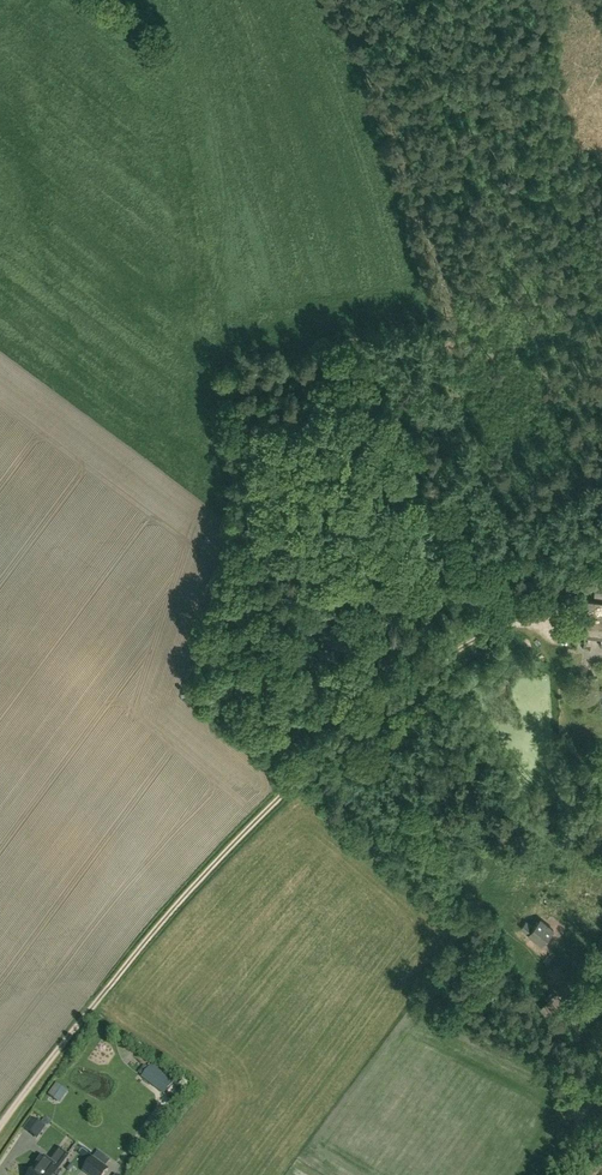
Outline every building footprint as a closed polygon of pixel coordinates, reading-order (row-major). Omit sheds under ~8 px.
[(588,600),(585,635),(601,637),(601,601),(588,600)] [(542,945),(555,930),(542,919),(535,928),(527,921),(522,928),(542,945)] [(152,1065),(142,1078),(164,1095),(174,1082),(152,1065)] [(25,1130),(32,1134),(39,1125),(33,1120),(25,1130)] [(68,1156),(60,1150),(50,1164),(43,1159),(31,1174),(54,1174),(68,1156)] [(81,1172),(86,1174),(105,1174),(109,1170),(92,1157),(81,1172)]
